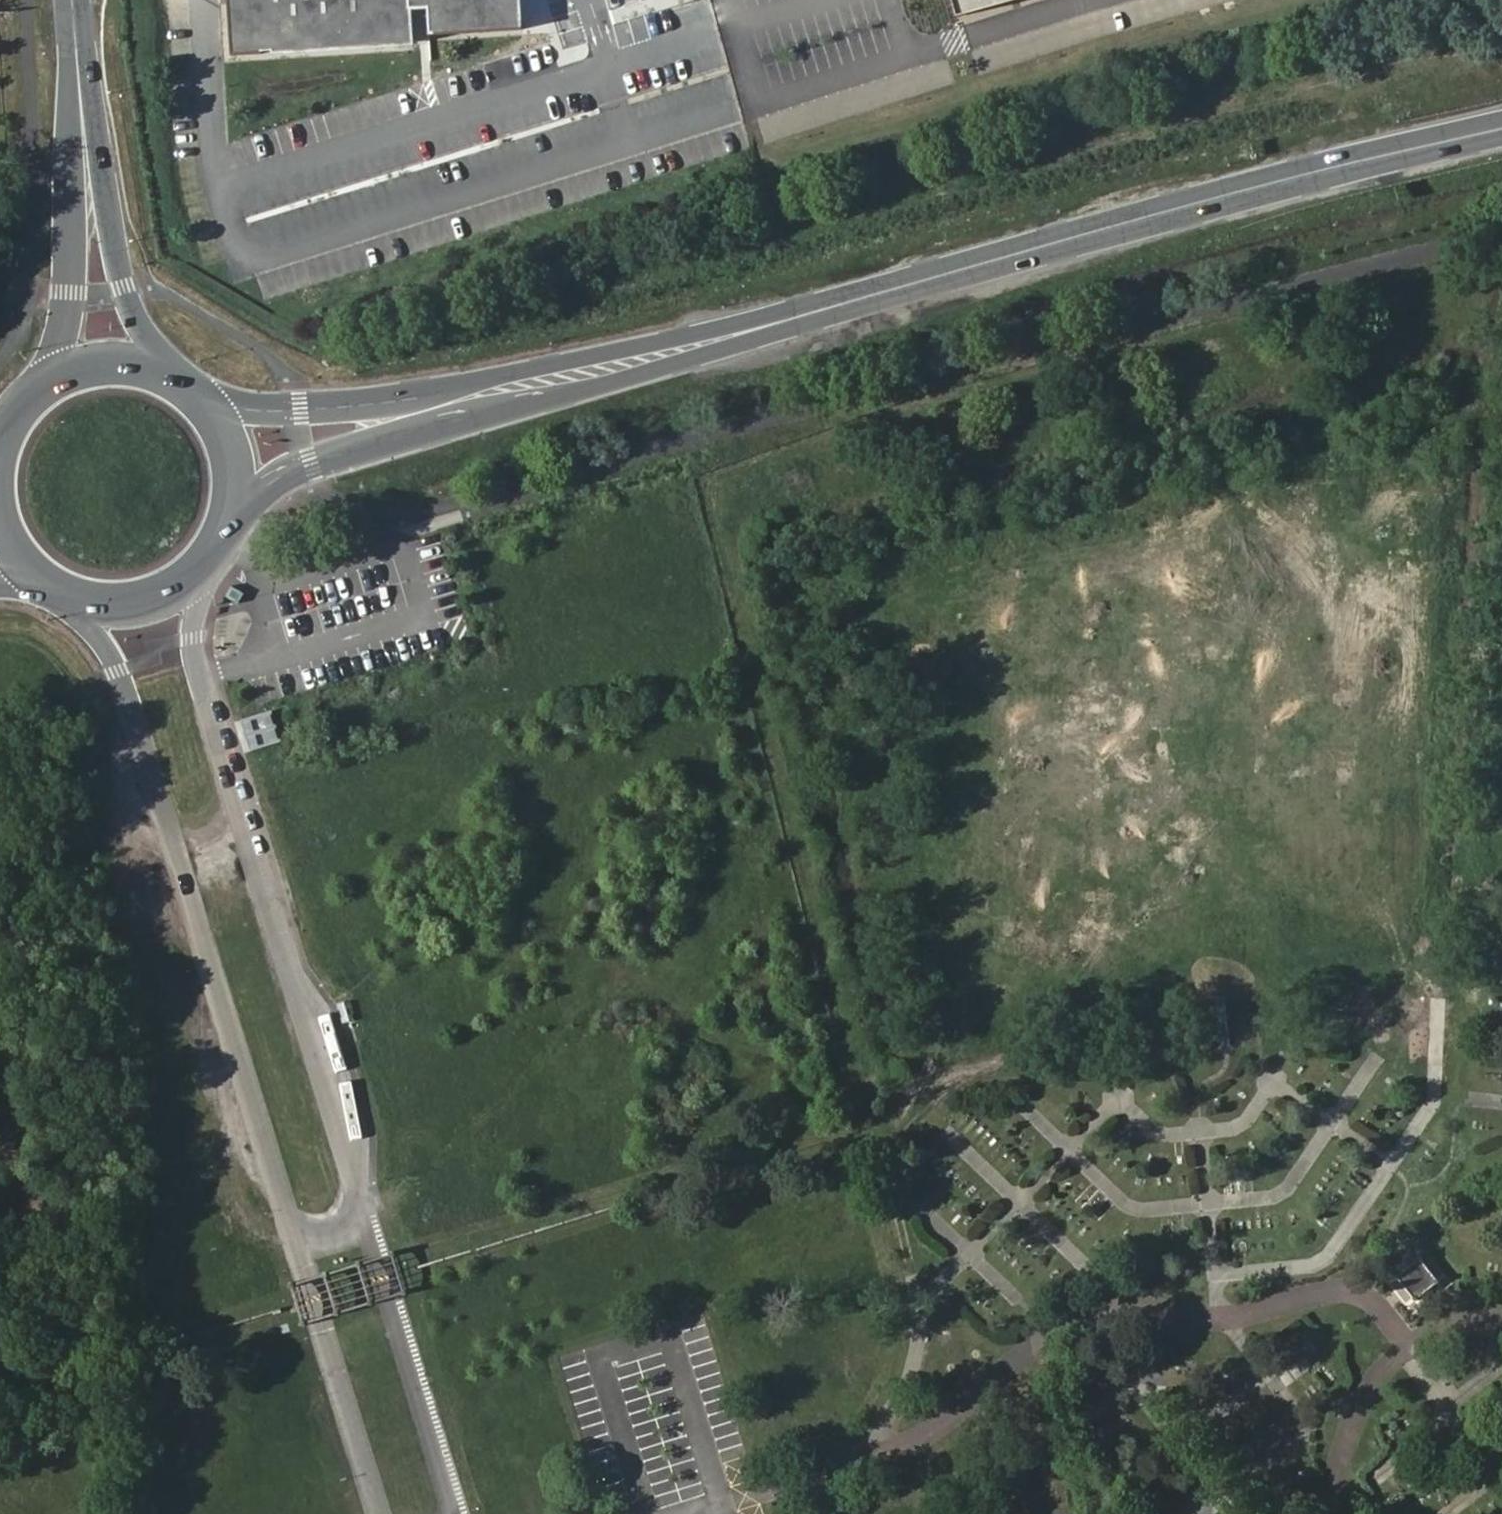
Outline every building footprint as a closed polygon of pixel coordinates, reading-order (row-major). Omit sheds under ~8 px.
[(232,55),(414,43),(412,8),(431,7),(432,33),(523,27),(521,0),(228,0),(232,55)] [(961,10),(997,0),(959,0),(961,10)] [(758,115),(761,142),(798,139),(796,112),(758,115)] [(1418,1257),(1397,1275),(1415,1298),(1437,1280),(1418,1257)]
